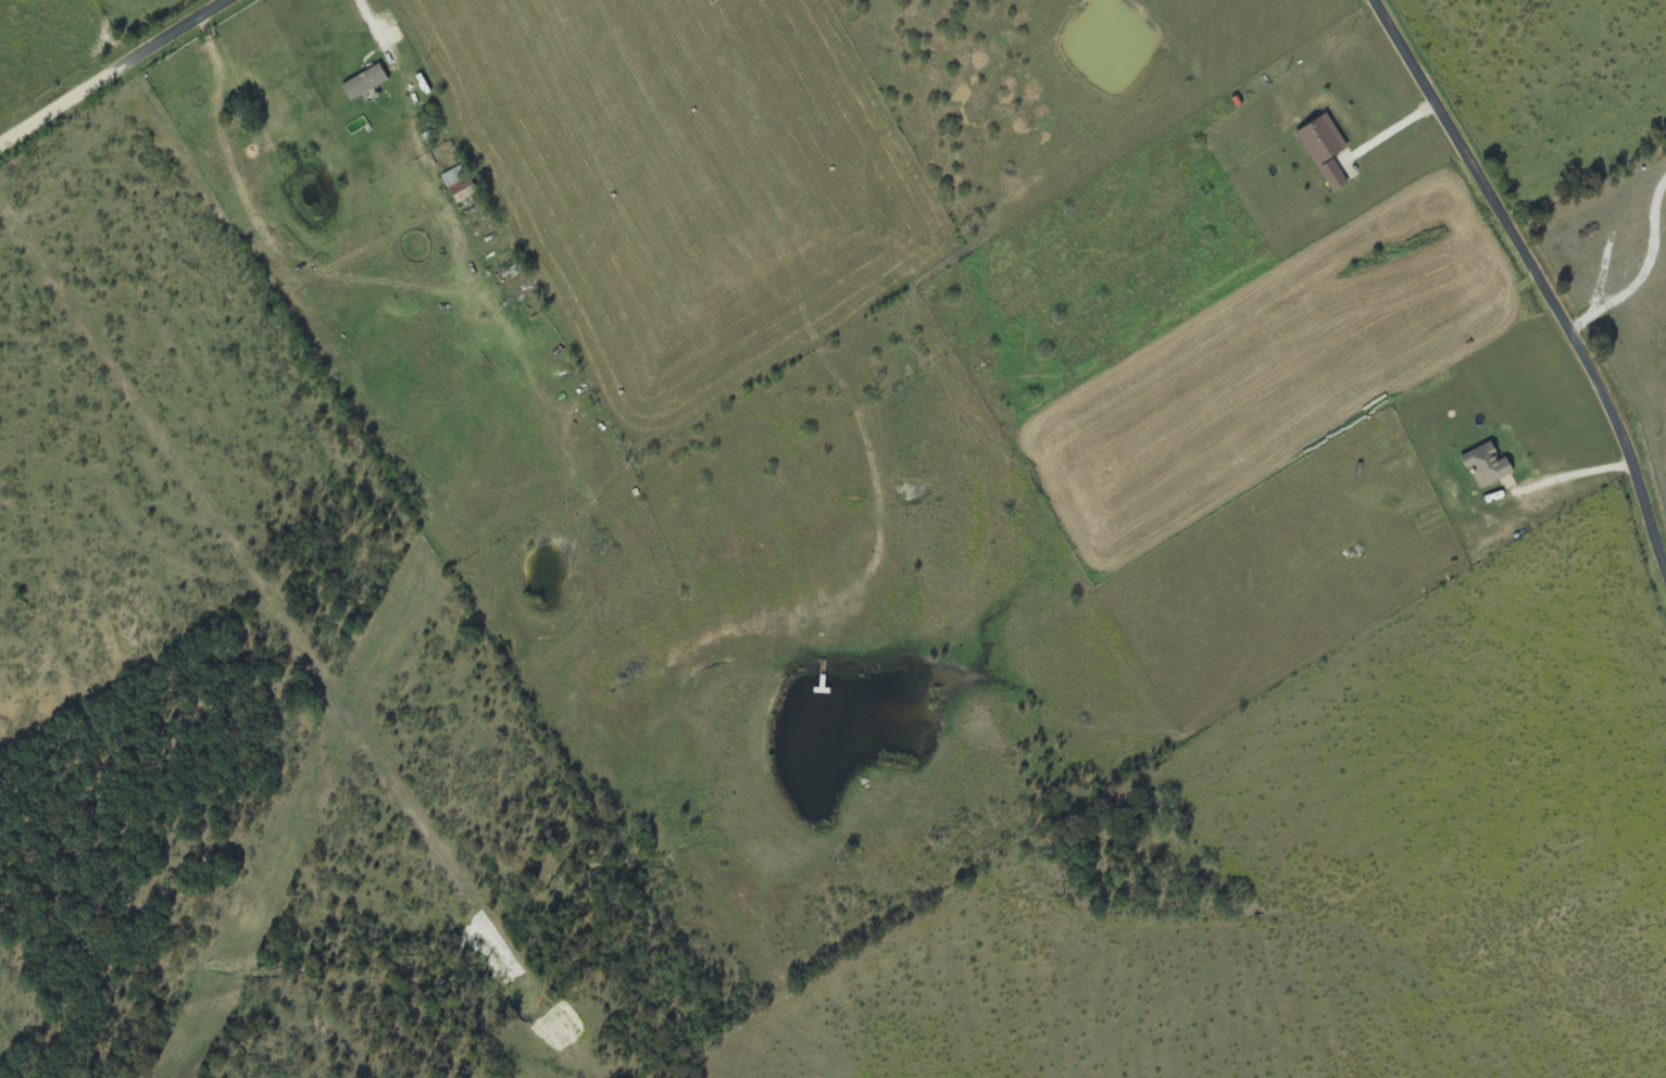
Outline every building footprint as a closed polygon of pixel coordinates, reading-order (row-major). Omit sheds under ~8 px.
[(389,81),(380,65),(341,86),(349,103),(389,81)] [(1347,149),(1328,114),(1296,132),(1331,194),(1348,185),(1332,157),(1347,149)] [(457,206),(479,194),(462,165),(441,178),(457,206)] [(536,303),(521,264),(497,273),(512,312),(536,303)] [(1459,457),(1464,469),(1470,467),(1480,490),(1513,476),(1506,459),(1499,462),(1491,444),(1459,457)]
